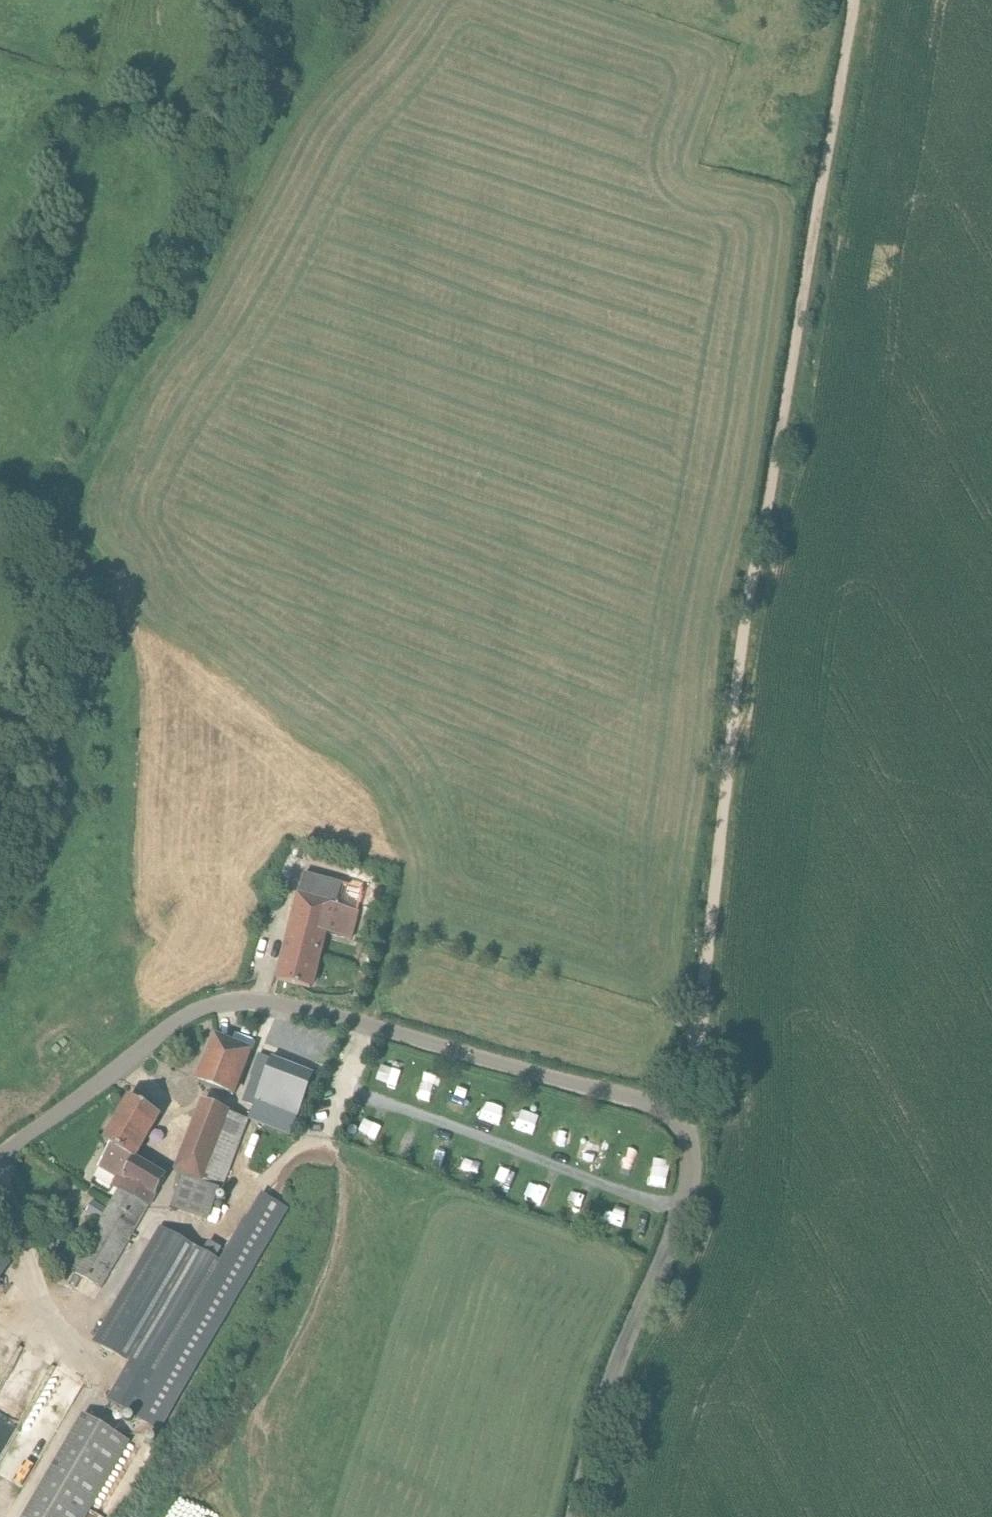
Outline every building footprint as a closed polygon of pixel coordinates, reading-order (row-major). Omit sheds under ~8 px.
[(333,905),(339,883),(305,874),(291,927),(323,935),(323,934),(352,940),(360,912),(333,905)] [(310,988),(323,935),(291,927),(278,980),(310,988)] [(352,980),(365,983),(367,976),(354,972),(352,980)] [(234,1095),(252,1050),(217,1037),(200,1082),(234,1095)] [(291,1134),(306,1093),(313,1074),(261,1054),(242,1100),(254,1105),(249,1119),(291,1134)] [(383,1077),(402,1085),(408,1071),(389,1063),(383,1077)] [(133,1158),(134,1159),(160,1115),(130,1097),(104,1141),(112,1146),(133,1158)] [(230,1114),(231,1111),(204,1101),(179,1171),(223,1187),(249,1119),(230,1114)] [(535,1136),(542,1119),(529,1113),(521,1130),(535,1136)] [(121,1171),(117,1176),(123,1175),(133,1158),(112,1146),(103,1161),(121,1171)] [(166,1177),(134,1159),(133,1158),(123,1175),(126,1176),(156,1194),(166,1177)] [(654,1161),(651,1176),(669,1181),(673,1165),(654,1161)] [(158,1195),(156,1194),(126,1176),(109,1205),(108,1205),(106,1209),(93,1202),(87,1211),(100,1218),(73,1265),(63,1260),(54,1274),(66,1281),(72,1271),(102,1289),(149,1207),(151,1208),(158,1195)] [(528,1204),(545,1211),(554,1188),(536,1182),(528,1204)] [(569,1197),(563,1217),(580,1222),(586,1201),(569,1197)] [(615,1235),(620,1218),(603,1213),(597,1230),(615,1235)] [(220,1260),(160,1225),(92,1341),(129,1362),(106,1399),(132,1413),(220,1260)] [(21,1479),(84,1387),(63,1373),(0,1464),(21,1479)] [(30,1516),(87,1516),(126,1438),(80,1415),(30,1516)]
